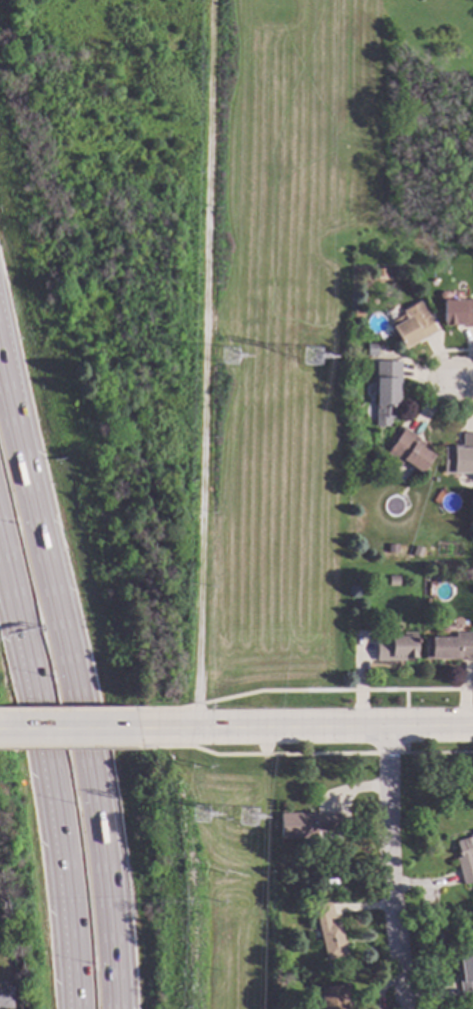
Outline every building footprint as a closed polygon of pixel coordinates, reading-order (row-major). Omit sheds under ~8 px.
[(442,301),(472,301),(472,328),(463,328),(463,325),(443,325),(442,301)] [(436,332),(416,343),(415,342),(403,349),(389,323),(404,314),(407,319),(409,317),(413,324),(416,322),(411,314),(422,308),(436,332)] [(376,356),(368,356),(367,345),(376,345),(376,356)] [(400,406),(396,406),(395,419),(390,418),(389,427),(375,427),(376,362),(400,363),(400,406)] [(418,439),(418,440),(423,444),(421,448),(433,457),(421,474),(403,462),(400,466),(385,455),(403,429),(418,439)] [(472,453),(472,474),(444,474),(444,448),(453,448),(453,446),(461,446),(461,435),(472,434),(472,453)] [(397,554),(388,554),(388,546),(397,546),(397,554)] [(464,571),(472,571),(472,581),(464,581),(464,571)] [(397,586),(389,586),(389,578),(397,578),(397,586)] [(455,633),(472,633),(472,661),(426,661),(426,639),(455,639),(455,633)] [(397,637),(415,637),(415,658),(390,659),(390,661),(376,662),(376,637),(390,637),(390,634),(397,634),(397,637)] [(339,832),(316,833),(316,839),(280,839),(280,814),(338,814),(339,832)] [(468,834),(472,833),(472,883),(463,886),(455,858),(459,857),(455,843),(460,841),(460,840),(469,837),(468,834)] [(333,919),(328,920),(329,925),(338,923),(346,956),(326,961),(313,906),(330,902),(333,919)] [(458,959),(472,957),(472,998),(462,1000),(457,969),(460,968),(458,959)] [(346,999),(347,1008),(321,1008),(319,989),(341,986),(341,983),(347,983),(349,999),(346,999)] [(12,987),(12,1008),(0,1008),(0,987),(12,987)]
